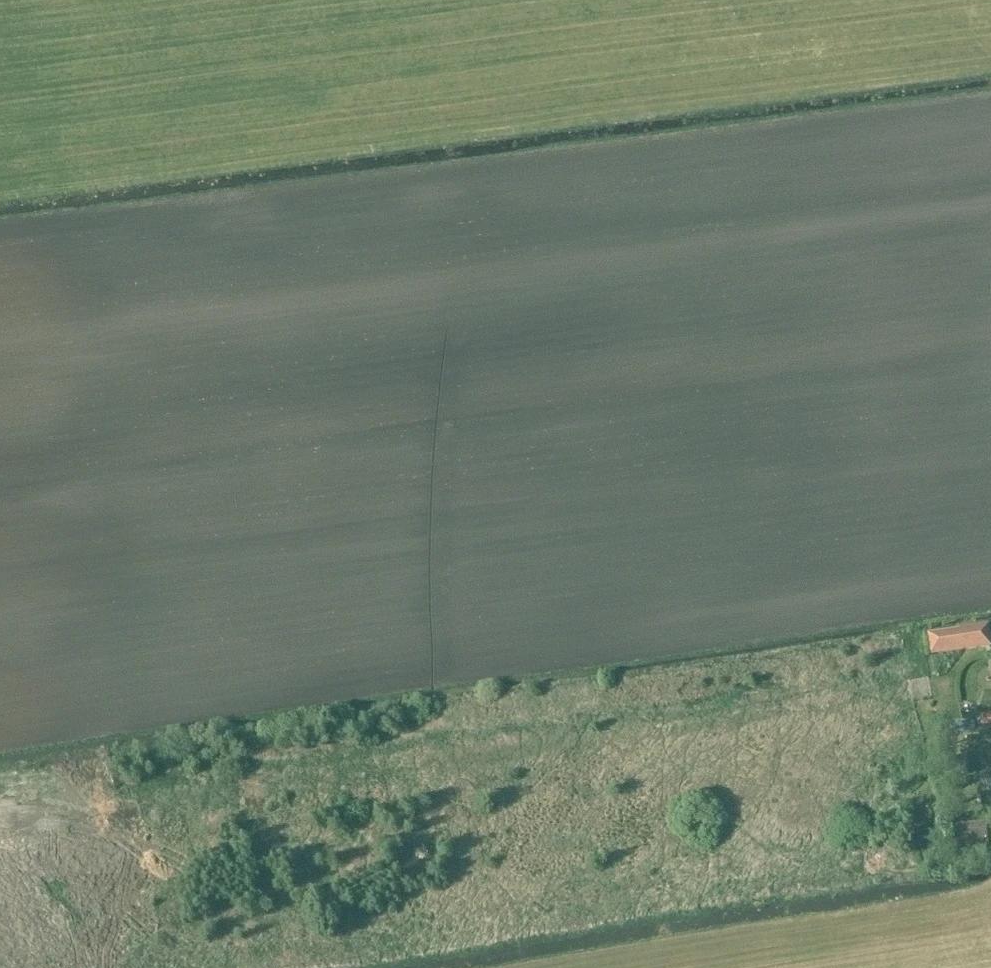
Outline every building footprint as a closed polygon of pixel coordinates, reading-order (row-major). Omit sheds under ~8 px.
[(928,634),(932,655),(964,650),(961,629),(928,634)] [(983,725),(990,724),(990,713),(981,714),(983,725)] [(989,848),(986,822),(949,825),(951,852),(989,848)]
